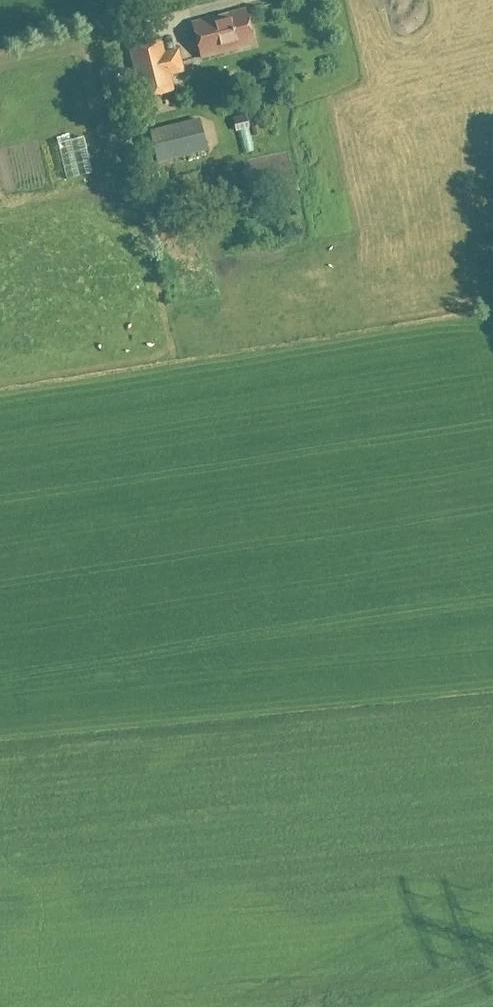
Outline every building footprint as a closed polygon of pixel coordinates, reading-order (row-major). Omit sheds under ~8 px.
[(253,43),(244,9),(192,22),(201,57),(253,43)] [(128,51),(141,102),(174,94),(170,77),(184,74),(178,49),(164,53),(162,43),(128,51)] [(199,119),(148,131),(156,164),(207,151),(199,119)] [(251,128),(253,136),(259,135),(257,127),(251,128)]
